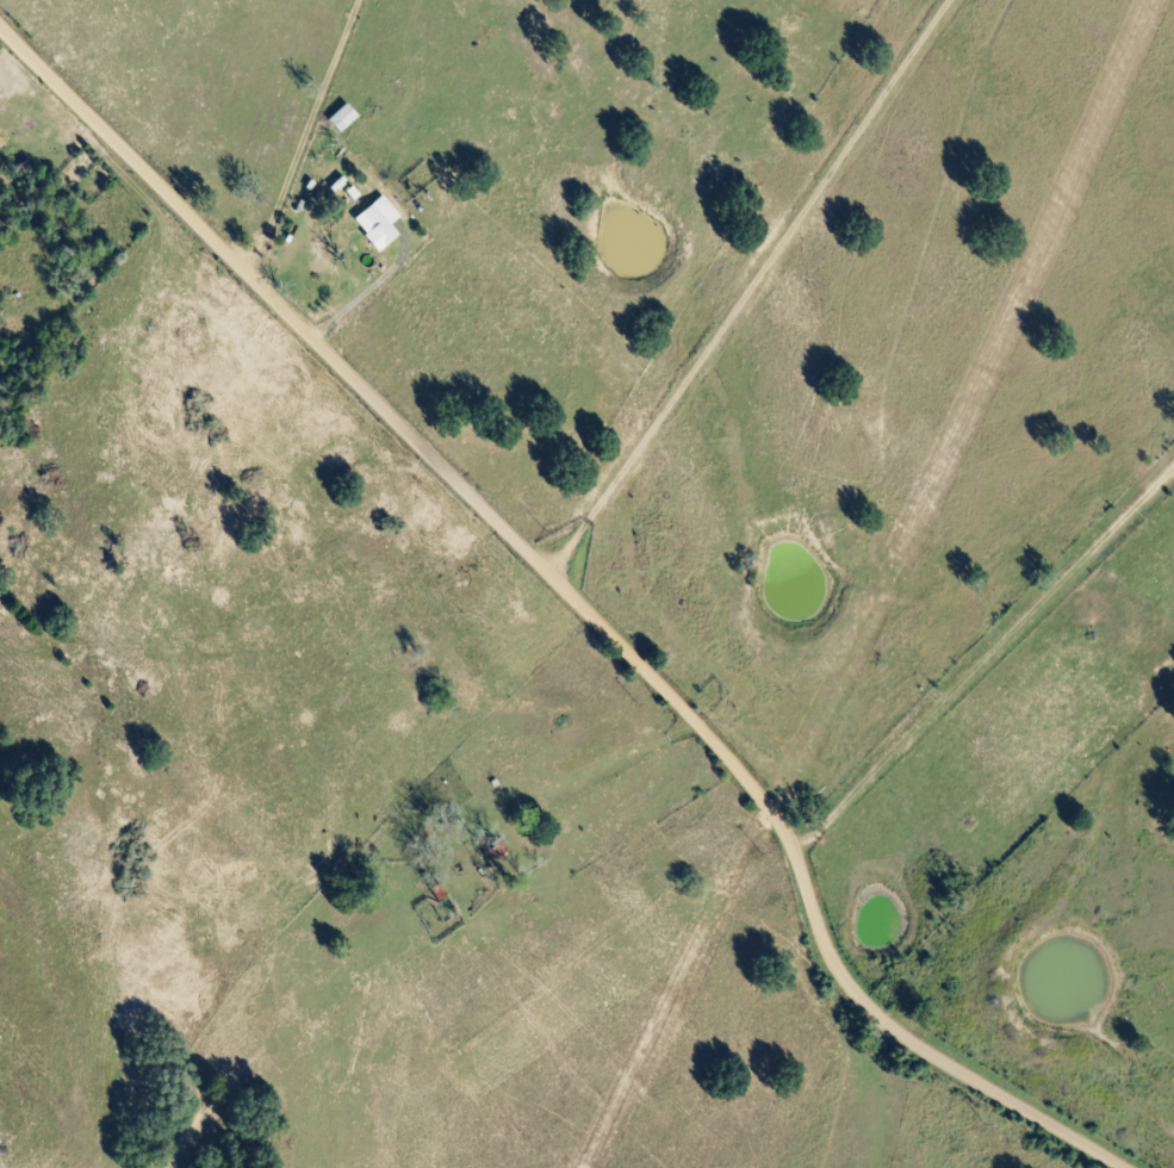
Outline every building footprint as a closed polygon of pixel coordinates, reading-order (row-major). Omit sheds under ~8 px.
[(330,120),(341,133),(362,116),(351,103),(330,120)] [(403,216),(384,195),(355,221),(382,250),(401,233),(393,225),(403,216)]
